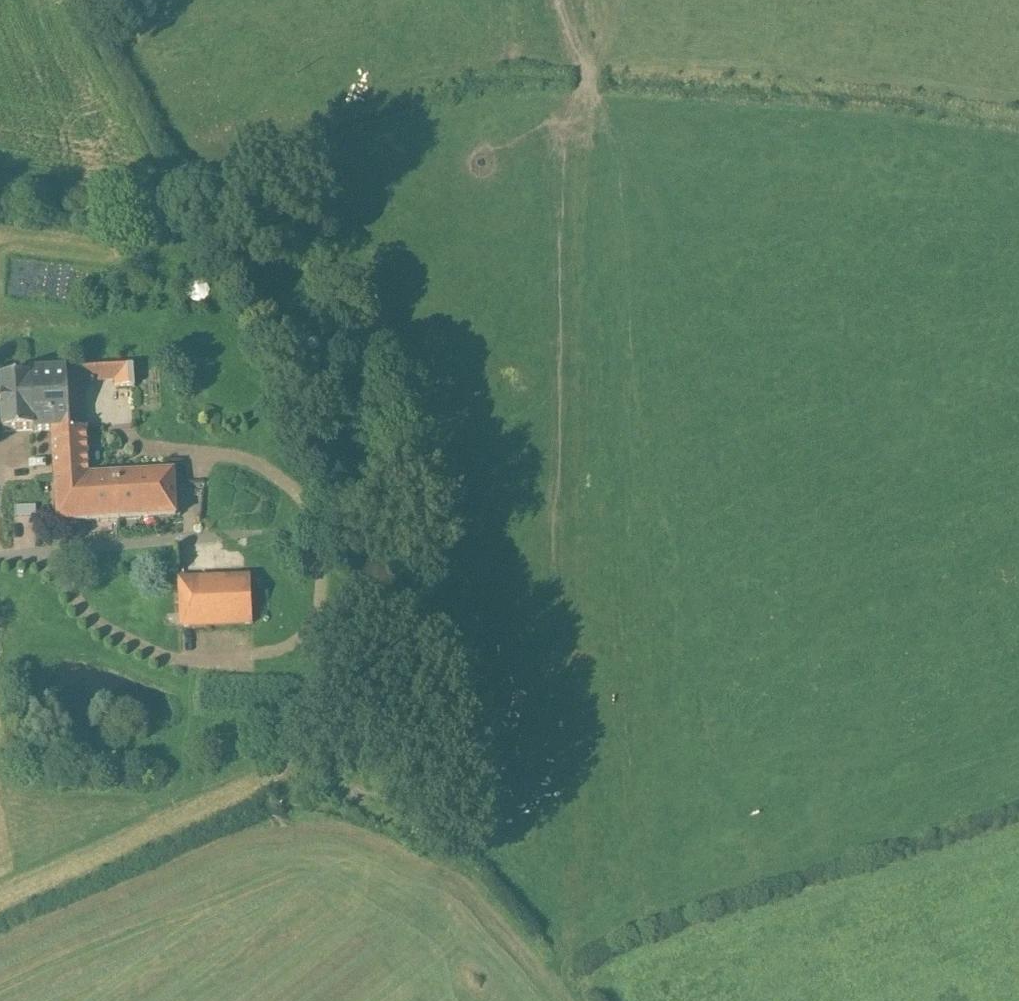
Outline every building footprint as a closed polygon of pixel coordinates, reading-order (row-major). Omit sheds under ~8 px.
[(177,367),(30,375),(31,382),(1,384),(4,435),(33,434),(34,435),(53,434),(64,434),(180,427),(177,367)] [(82,441),(64,442),(64,434),(53,434),(58,524),(177,518),(175,474),(84,479),(82,441)] [(251,576),(180,579),(182,628),(253,625),(251,576)]
